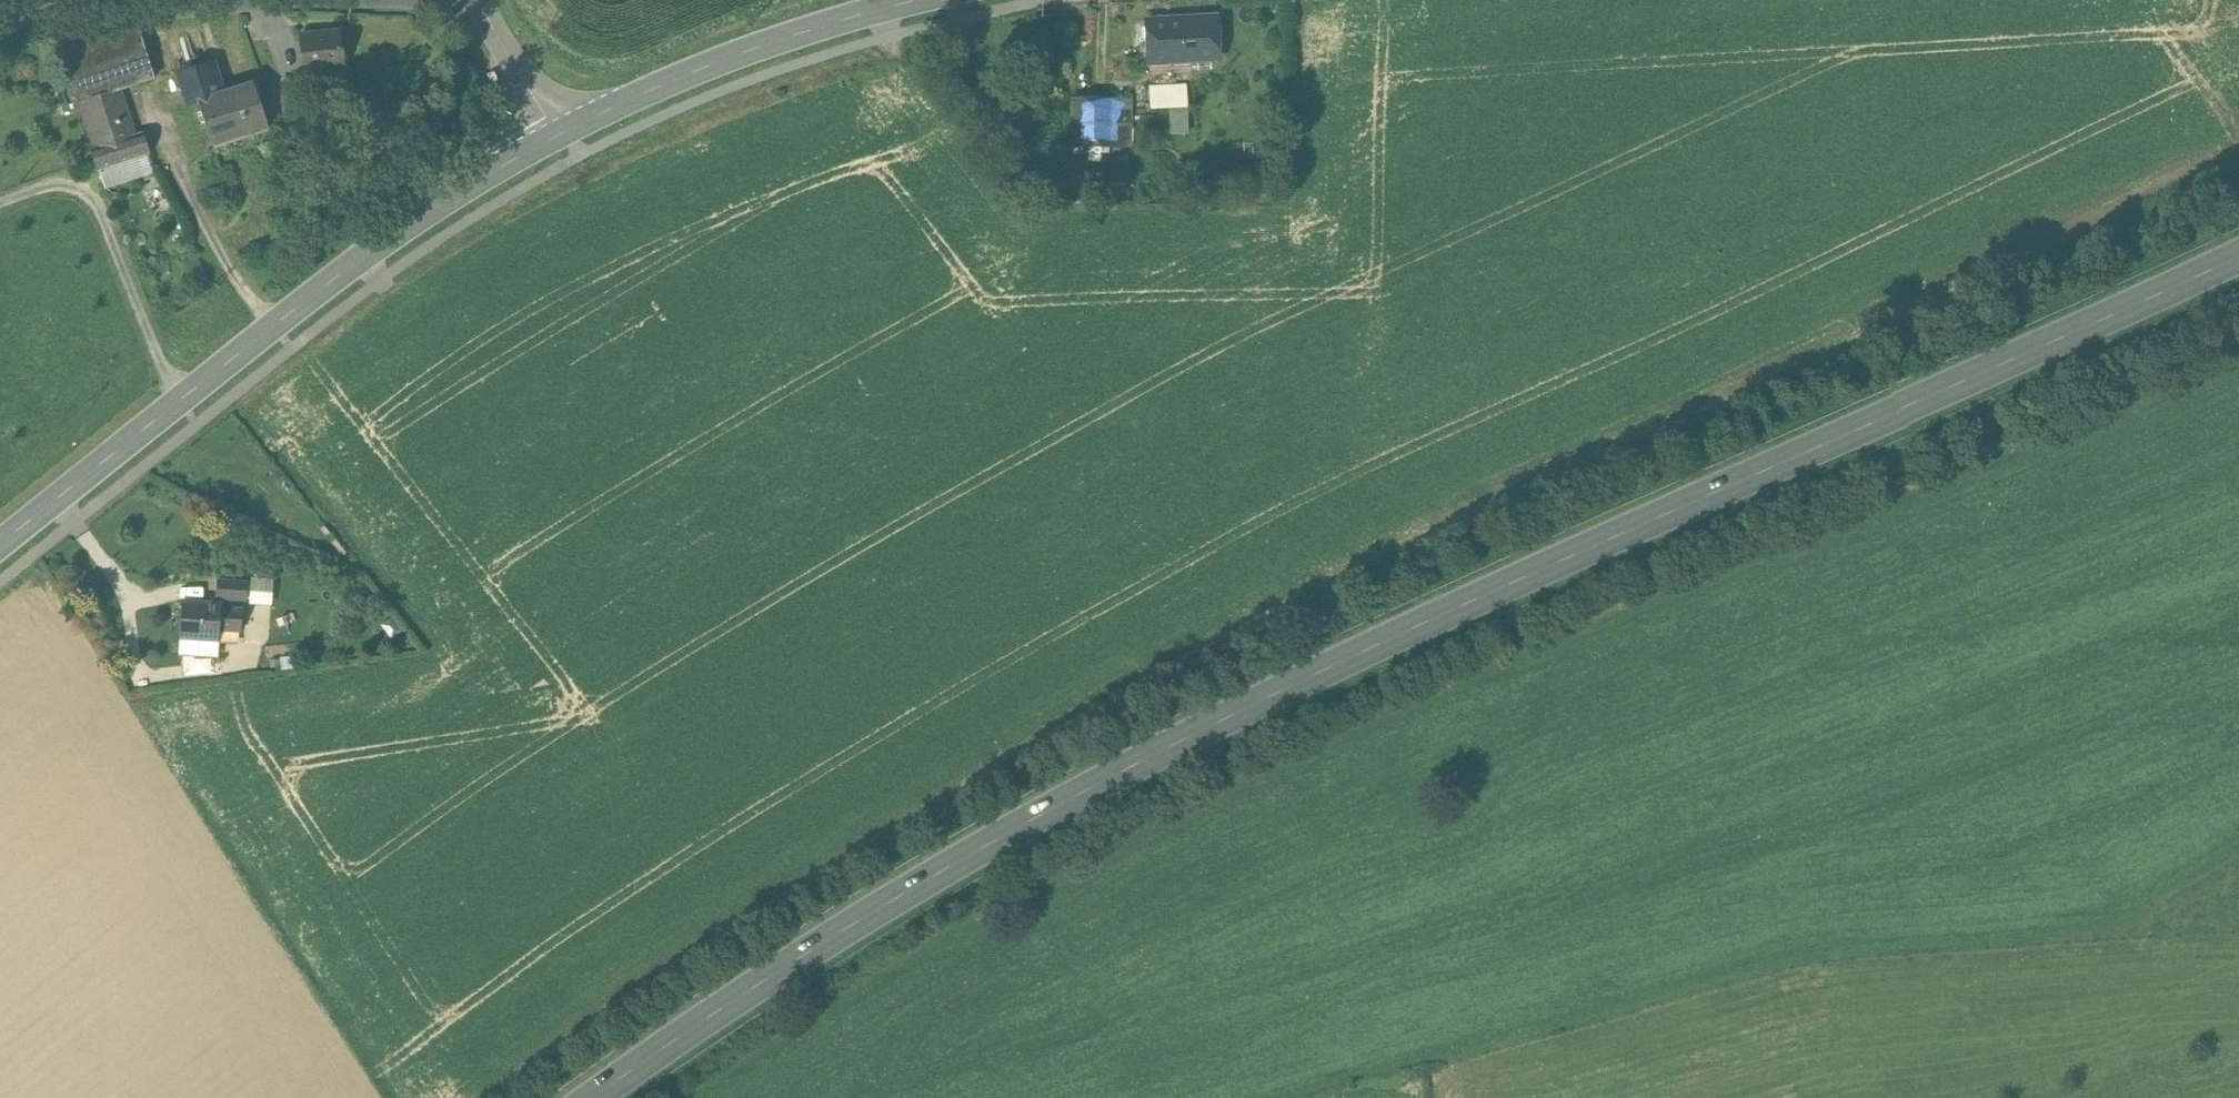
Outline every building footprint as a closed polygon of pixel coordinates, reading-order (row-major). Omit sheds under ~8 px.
[(1217,16),(1147,20),(1148,63),(1218,59),(1217,16)] [(138,28),(111,37),(123,75),(150,66),(138,28)] [(340,32),(326,33),(326,31),(313,32),(313,34),(300,36),(303,72),(319,70),(345,68),(343,47),(342,47),(340,32)] [(111,37),(78,48),(86,74),(71,79),(78,102),(81,101),(119,90),(127,87),(123,75),(111,37)] [(255,84),(223,94),(213,61),(178,72),(189,107),(199,104),(211,144),(230,138),(234,149),(270,138),(266,126),(268,126),(255,84)] [(1192,70),(1191,61),(1150,63),(1151,72),(1192,70)] [(346,88),(345,68),(319,70),(321,90),(346,88)] [(1186,84),(1149,86),(1151,108),(1171,107),(1179,107),(1188,107),(1186,84)] [(119,90),(81,101),(96,148),(91,150),(98,171),(150,154),(143,132),(133,135),(119,90)] [(1130,99),(1073,98),(1072,147),(1074,147),(1073,154),(1088,155),(1088,158),(1108,159),(1109,147),(1130,148),(1130,99)] [(189,107),(177,111),(192,157),(214,150),(211,144),(199,104),(189,107)] [(1179,107),(1171,107),(1172,119),(1180,118),(1179,107)] [(253,574),(250,601),(273,604),(276,577),(253,574)] [(248,583),(217,581),(216,597),(247,600),(248,583)] [(221,604),(182,601),(180,638),(219,640),(219,629),(242,630),(243,610),(221,609),(221,604)]
